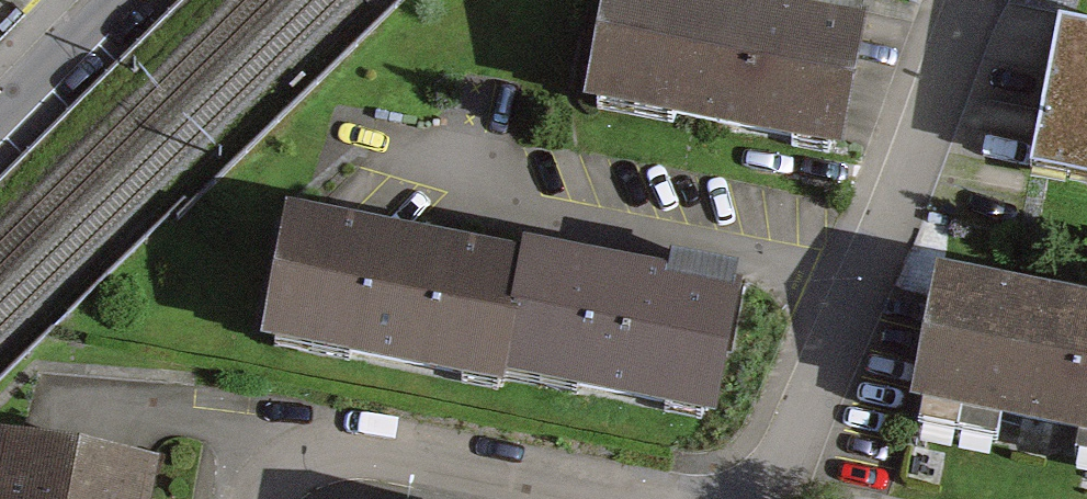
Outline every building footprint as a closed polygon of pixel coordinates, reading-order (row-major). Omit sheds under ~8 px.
[(861,29),(710,0),(612,0),(593,99),(839,146),(861,29)] [(1033,172),(1086,183),(1086,37),(1060,32),(1033,172)] [(285,213),(260,344),(503,390),(504,382),(528,259),(285,213)] [(504,382),(718,423),(743,288),(530,247),(528,259),(504,382)] [(939,271),(911,403),(1086,440),(1086,302),(939,271)] [(12,427),(0,488),(0,498),(169,498),(177,460),(12,427)]
